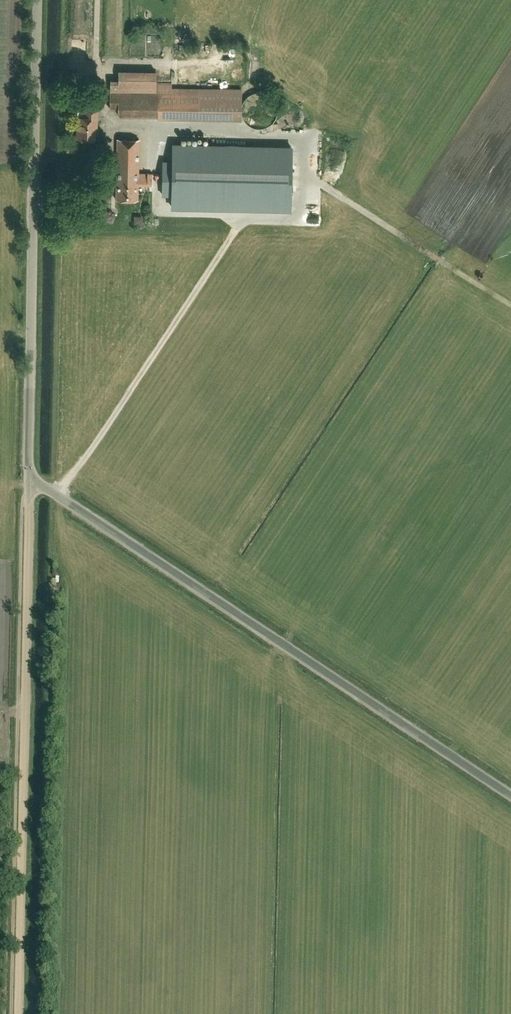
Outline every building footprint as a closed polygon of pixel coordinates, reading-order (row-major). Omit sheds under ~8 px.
[(187,53),(187,43),(178,43),(177,53),(187,53)] [(260,76),(262,61),(255,60),(253,75),(260,76)] [(110,92),(110,109),(118,109),(118,114),(158,114),(158,118),(199,119),(241,119),(241,88),(171,88),(171,83),(156,83),(156,70),(118,70),(118,79),(110,79),(110,91),(110,92)] [(97,126),(97,110),(86,109),(86,117),(78,116),(77,138),(95,138),(95,126),(97,126)] [(118,139),(116,199),(138,199),(138,185),(152,185),(152,173),(147,172),(147,173),(138,173),(139,139),(118,139)] [(290,209),(291,147),(173,144),(172,161),(163,161),(162,195),(172,195),(171,206),(290,209)]
